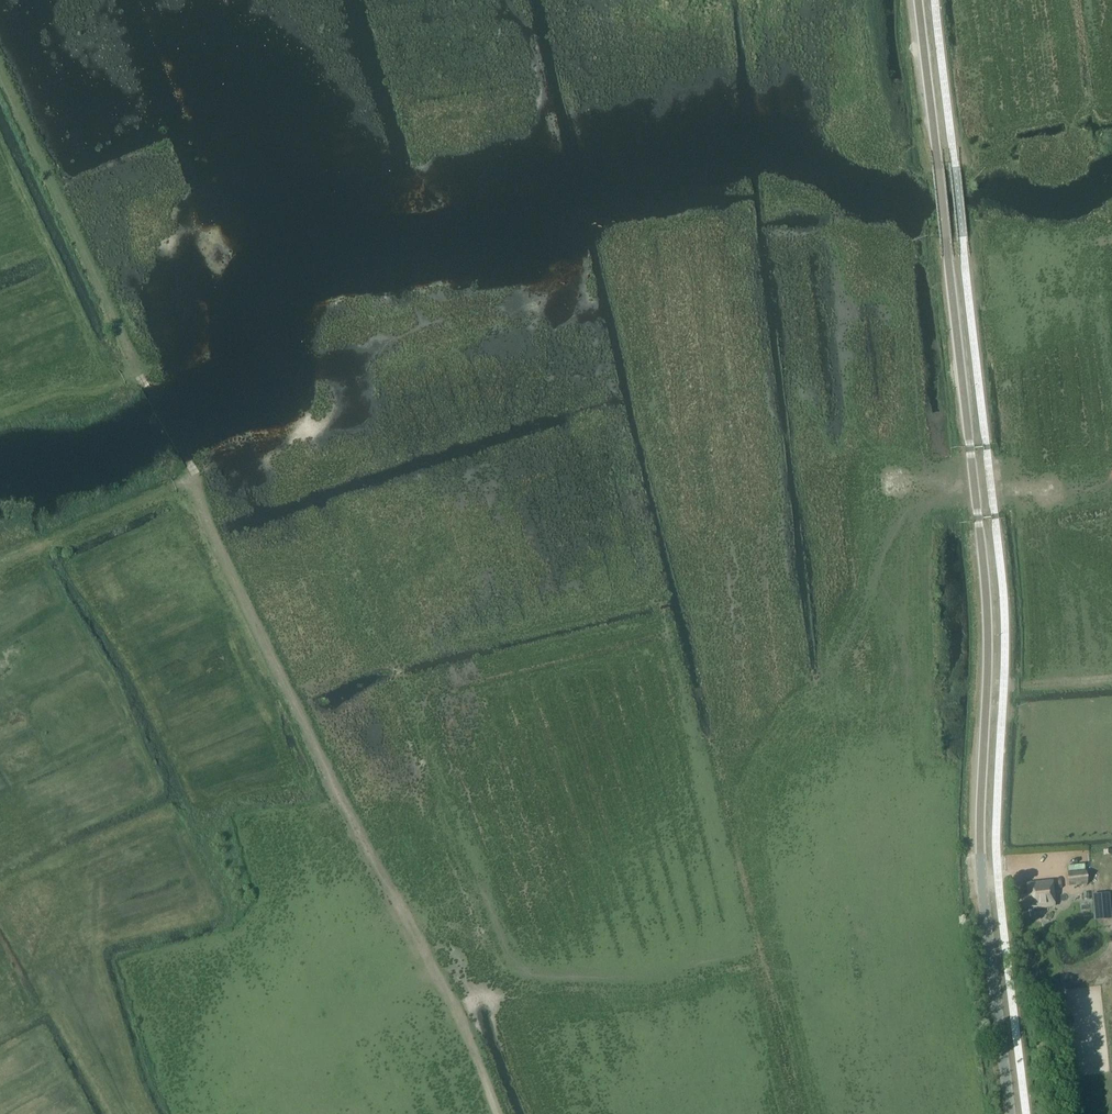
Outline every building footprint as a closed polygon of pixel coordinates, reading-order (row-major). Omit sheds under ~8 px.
[(1067,874),(1068,886),(1087,884),(1086,873),(1067,874)] [(1054,906),(1052,881),(1027,884),(1028,896),(1018,897),(1019,908),(1033,907),(1033,908),(1054,906)]
